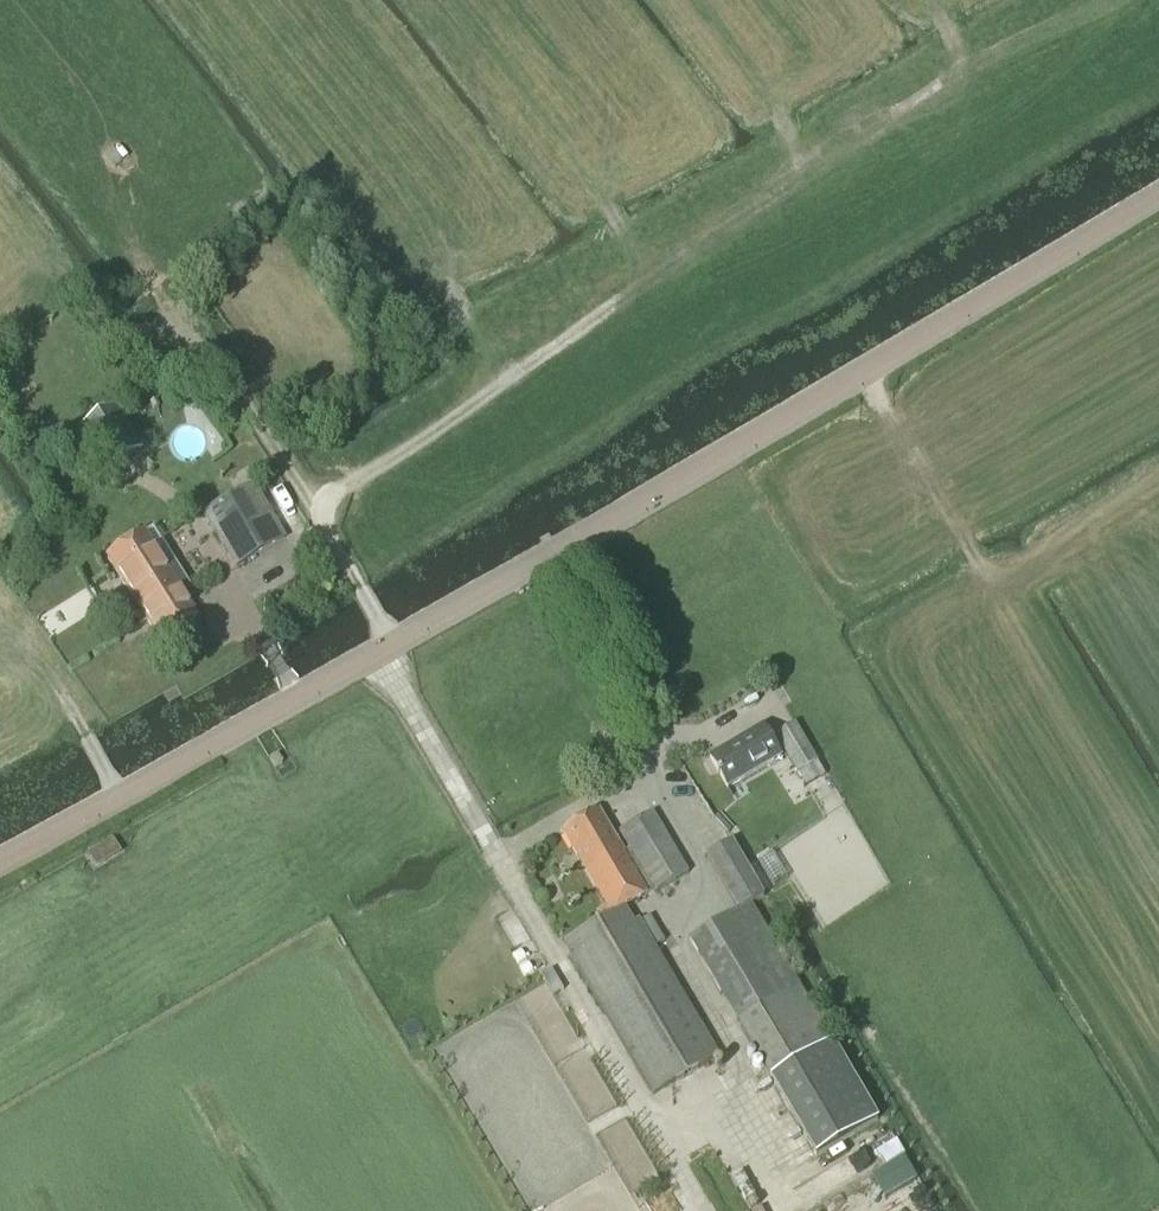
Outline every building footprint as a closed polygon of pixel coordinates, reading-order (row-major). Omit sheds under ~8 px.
[(105,470),(141,449),(116,408),(80,430),(105,470)] [(235,566),(284,538),(252,484),(203,513),(235,566)] [(144,535),(107,559),(135,603),(130,607),(142,625),(147,621),(159,640),(196,616),(181,591),(188,586),(173,562),(165,567),(144,535)] [(804,786),(823,776),(793,725),(774,736),(804,786)] [(780,757),(761,727),(709,758),(728,788),(780,757)] [(274,767),(284,762),(279,754),(270,759),(274,767)] [(611,917),(625,909),(687,872),(653,814),(619,834),(628,849),(623,852),(598,810),(561,833),(609,915),(611,917)] [(713,818),(728,834),(734,828),(719,813),(713,818)] [(110,838),(86,852),(94,866),(119,852),(110,838)] [(706,857),(739,913),(690,942),(771,1080),(832,1044),(751,906),(764,898),(731,843),(706,857)] [(718,1056),(638,921),(633,923),(625,909),(611,917),(609,915),(563,943),(653,1094),(718,1056)] [(832,1044),(771,1080),(817,1158),(878,1122),(832,1044)]
